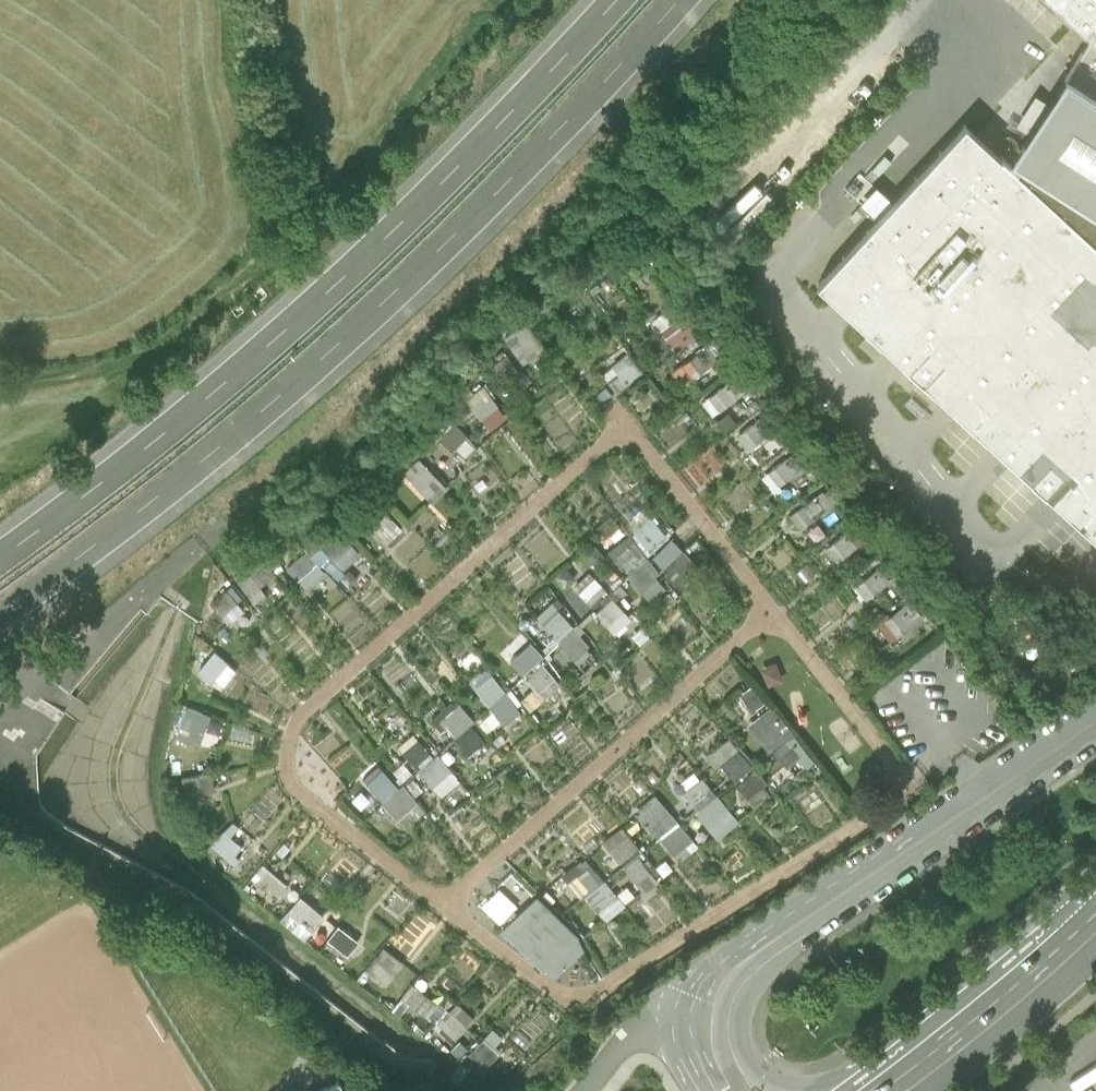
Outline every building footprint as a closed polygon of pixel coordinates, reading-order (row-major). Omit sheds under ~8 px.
[(1090,36),(1049,103),(1036,94),(1026,108),(1018,121),(1010,116),(1004,125),(1026,139),(1013,158),(1021,163),(1016,171),(1095,244),(1095,0),(1051,0),(1090,36)] [(965,124),(818,284),(843,306),(897,357),(953,409),(1007,458),(1059,505),(1095,539),(1095,244),(1016,171),(985,143),(978,136),(965,124)] [(522,320),(502,332),(517,357),(536,345),(522,320)] [(504,349),(491,360),(515,391),(528,381),(504,349)] [(704,392),(714,410),(735,398),(725,380),(704,392)] [(481,381),(462,394),(478,416),(496,403),(481,381)] [(753,416),(733,432),(746,449),(766,433),(753,416)] [(456,461),(477,448),(456,417),(436,431),(456,461)] [(399,474),(432,503),(449,483),(443,478),(458,460),(431,436),(399,474)] [(762,471),(776,485),(799,463),(786,449),(762,471)] [(320,549),(338,568),(356,551),(338,532),(320,549)] [(646,598),(664,581),(624,540),(607,557),(646,598)] [(850,584),(861,596),(880,580),(869,567),(850,584)] [(588,600),(596,588),(582,580),(575,593),(588,600)] [(206,603),(224,623),(245,603),(227,583),(206,603)] [(590,609),(609,632),(629,616),(610,593),(590,609)] [(878,611),(885,633),(919,623),(912,601),(878,611)] [(574,660),(590,645),(553,606),(537,621),(574,660)] [(503,659),(518,673),(538,651),(523,637),(503,659)] [(190,673),(213,686),(226,663),(203,650),(190,673)] [(537,697),(557,681),(539,656),(518,672),(537,697)] [(499,690),(484,706),(500,720),(514,704),(499,690)] [(433,718),(448,734),(465,718),(450,702),(433,718)] [(781,768),(803,750),(765,704),(744,722),(781,768)] [(178,705),(167,731),(201,745),(212,719),(178,705)] [(448,736),(463,752),(479,737),(464,721),(448,736)] [(395,746),(424,785),(442,772),(413,732),(395,746)] [(704,754),(744,799),(765,780),(724,736),(704,754)] [(376,763),(358,779),(377,799),(394,783),(376,763)] [(183,807),(211,797),(202,771),(174,781),(183,807)] [(443,772),(429,786),(439,796),(453,782),(443,772)] [(697,775),(678,792),(717,835),(736,818),(697,775)] [(398,825),(418,807),(397,784),(377,802),(398,825)] [(653,791),(631,810),(669,856),(691,837),(653,791)] [(600,836),(612,863),(636,852),(624,826),(600,836)] [(641,892),(660,878),(638,852),(620,866),(641,892)] [(589,862),(567,880),(599,922),(629,898),(621,889),(614,894),(589,862)] [(278,914),(310,942),(325,926),(292,898),(278,914)] [(514,921),(503,931),(554,981),(582,952),(574,937),(535,898),(514,921)] [(378,988),(398,966),(377,948),(357,970),(378,988)] [(398,988),(389,1009),(429,1025),(425,1034),(453,1046),(466,1015),(398,988)] [(339,1080),(321,1090),(345,1090),(339,1080)]
